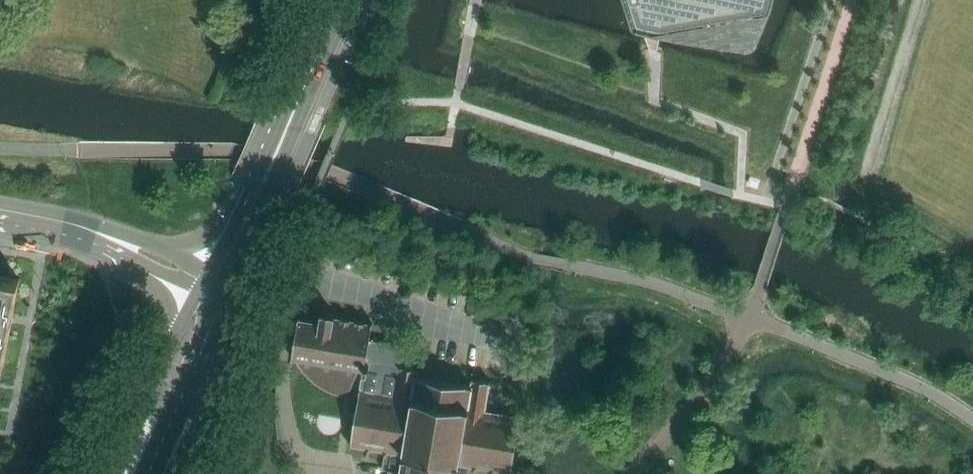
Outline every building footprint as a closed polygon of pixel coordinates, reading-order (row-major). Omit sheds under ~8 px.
[(638,16),(638,17),(641,17),(648,19),(655,21),(663,22),(700,31),(725,36),(742,40),(749,42),(754,43),(763,19),(770,0),(633,0),(638,16)] [(0,274),(0,364),(4,365),(20,278),(0,274)] [(292,357),(296,358),(300,365),(306,371),(311,377),(318,382),(325,386),(333,390),(340,392),(349,394),(357,372),(361,368),(363,369),(364,369),(369,339),(370,339),(372,322),(335,316),(335,314),(321,312),(320,320),(316,320),(317,316),(300,313),(299,317),(292,357)] [(477,467),(492,469),(491,473),(493,473),(494,470),(511,473),(521,416),(503,413),(505,404),(503,404),(501,413),(485,410),(490,381),(472,378),(471,385),(417,376),(418,369),(401,366),(405,345),(370,339),(369,339),(364,369),(363,369),(350,445),(368,448),(366,457),(368,457),(370,448),(385,451),(382,468),(389,470),(388,473),(475,473),(477,467)]
